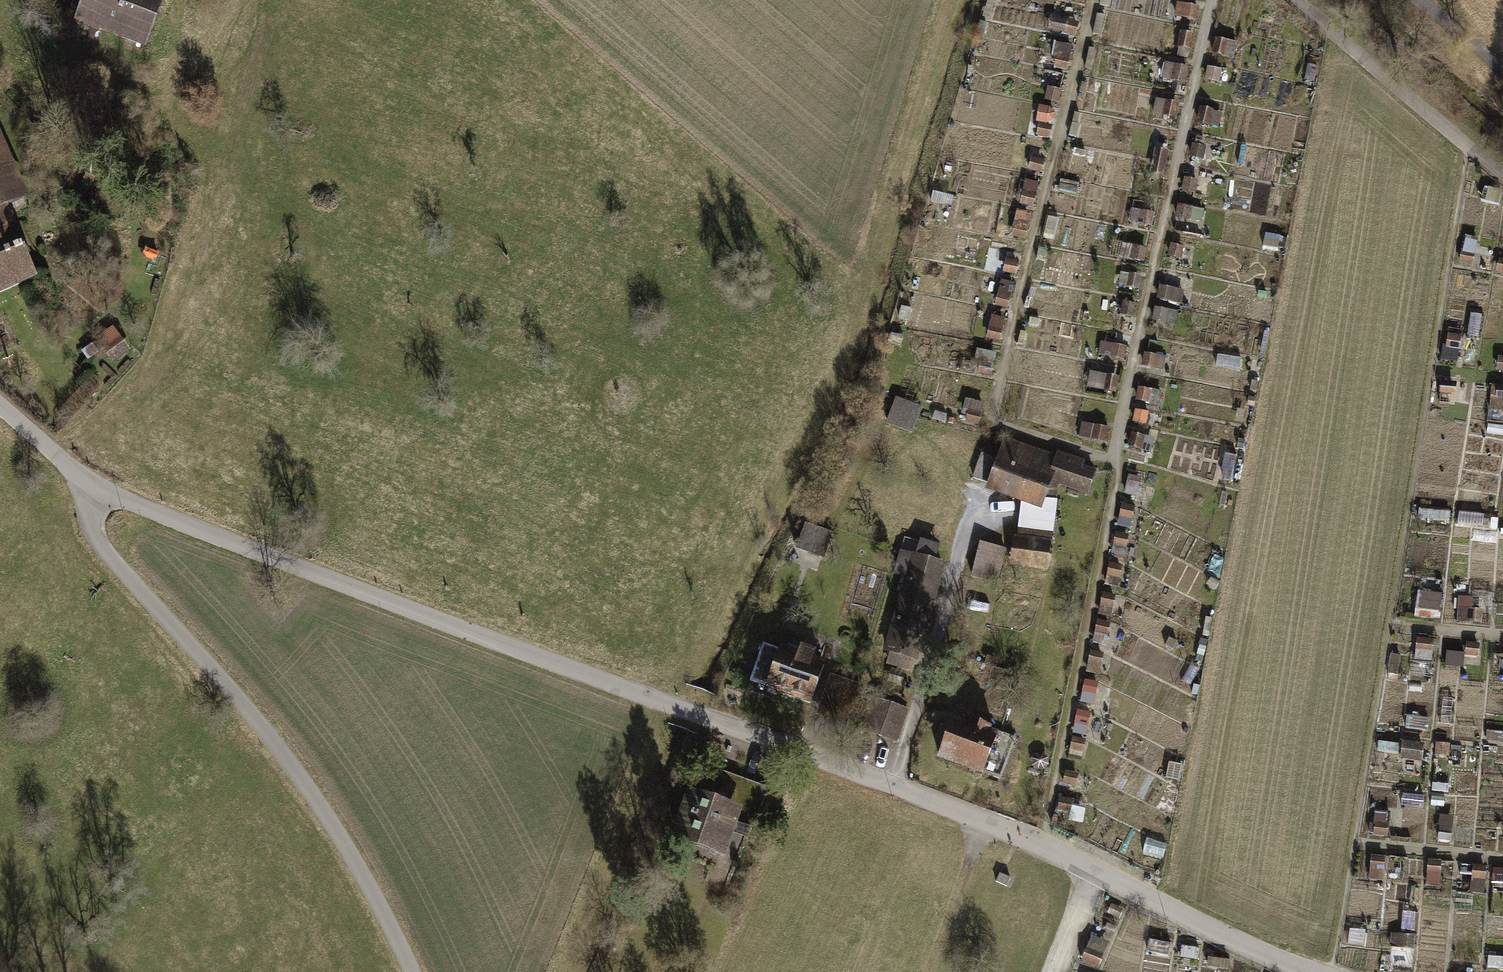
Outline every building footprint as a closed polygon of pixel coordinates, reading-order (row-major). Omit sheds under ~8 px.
[(76,22),(138,47),(158,0),(85,0),(76,22)] [(1201,6),(1180,2),(1177,16),(1198,20),(1201,6)] [(1105,16),(1098,15),(1094,36),(1101,38),(1105,16)] [(1081,23),(1064,19),(1061,34),(1078,37),(1081,23)] [(1196,33),(1179,29),(1174,53),(1191,56),(1196,33)] [(1240,42),(1219,38),(1215,56),(1237,60),(1240,42)] [(1075,48),(1059,44),(1054,65),(1071,69),(1075,48)] [(1096,46),(1091,45),(1087,63),(1092,64),(1096,46)] [(1189,68),(1165,63),(1161,81),(1185,86),(1189,68)] [(1223,70),(1208,67),(1205,81),(1220,84),(1223,70)] [(1064,92),(1049,89),(1045,104),(1060,108),(1064,92)] [(1181,104),(1156,99),(1152,116),(1178,121),(1181,104)] [(1050,109),(1040,107),(1037,122),(1047,124),(1054,121),(1055,114),(1050,109)] [(1225,112),(1202,107),(1198,124),(1222,129),(1225,112)] [(1055,127),(1041,124),(1039,135),(1052,138),(1055,127)] [(1172,140),(1158,137),(1150,174),(1165,177),(1172,140)] [(1209,142),(1193,139),(1189,159),(1205,163),(1209,142)] [(1,207),(25,196),(0,141),(0,207),(1,207)] [(1048,152),(1036,149),(1031,172),(1044,174),(1048,152)] [(1088,152),(1075,150),(1073,158),(1086,161),(1088,152)] [(1214,180),(1187,175),(1182,194),(1210,200),(1214,180)] [(1080,184),(1063,180),(1061,190),(1078,194),(1080,184)] [(1038,186),(1025,183),(1020,205),(1034,208),(1038,186)] [(1490,200),(1489,210),(1502,212),(1502,202),(1490,200)] [(1209,210),(1182,205),(1177,228),(1204,234),(1209,210)] [(32,273),(1,207),(0,207),(0,288),(32,273)] [(1157,211),(1135,207),(1132,222),(1154,226),(1157,211)] [(1016,215),(1011,238),(1026,241),(1031,218),(1016,215)] [(1480,238),(1466,236),(1461,267),(1475,269),(1480,238)] [(1495,244),(1486,243),(1483,262),(1493,263),(1495,244)] [(1148,249),(1127,244),(1124,257),(1146,262),(1148,249)] [(1195,250),(1174,245),(1171,261),(1192,265),(1195,250)] [(165,256),(150,251),(146,263),(161,268),(165,256)] [(1021,255),(1008,253),(1005,268),(1018,271),(1021,255)] [(1145,277),(1122,272),(1119,287),(1141,292),(1145,277)] [(1187,291),(1163,286),(1160,301),(1184,306),(1187,291)] [(1012,299),(998,296),(996,304),(1010,307),(1012,299)] [(1137,306),(1115,302),(1112,316),(1134,321),(1137,306)] [(1179,312),(1157,307),(1154,321),(1176,325),(1179,312)] [(1005,318),(992,316),(988,334),(1001,337),(1005,318)] [(1483,328),(1470,326),(1468,335),(1482,337),(1483,328)] [(111,327),(93,341),(112,363),(129,348),(111,327)] [(1463,337),(1450,335),(1448,349),(1461,351),(1463,337)] [(1129,345),(1107,340),(1104,355),(1126,360),(1129,345)] [(998,354),(981,351),(978,368),(995,371),(998,354)] [(1168,358),(1145,353),(1142,367),(1165,372),(1168,358)] [(1117,378),(1103,375),(1100,390),(1114,393),(1117,378)] [(1457,388),(1442,386),(1440,402),(1454,404),(1457,388)] [(1495,386),(1491,409),(1502,410),(1502,387),(1495,386)] [(1164,392),(1142,387),(1138,403),(1161,407),(1164,392)] [(895,401),(886,427),(911,436),(920,411),(895,401)] [(986,404),(969,401),(966,414),(983,418),(986,404)] [(1149,414),(1136,412),(1134,423),(1147,425),(1149,414)] [(1112,428),(1088,423),(1085,438),(1109,443),(1112,428)] [(1156,438),(1133,433),(1129,450),(1152,455),(1156,438)] [(1064,464),(1012,443),(1002,468),(986,462),(974,491),(1022,510),(1045,519),(1058,487),(1062,489),(1091,500),(1100,478),(1087,473),(1089,467),(1066,458),(1064,464)] [(1142,479),(1127,476),(1123,496),(1137,499),(1142,479)] [(1022,510),(1014,573),(1052,578),(1062,489),(1058,487),(1045,519),(1022,510)] [(1444,495),(1418,493),(1417,505),(1443,506),(1444,495)] [(1234,497),(1222,494),(1217,513),(1229,516),(1234,497)] [(1135,506),(1123,504),(1118,523),(1131,526),(1135,506)] [(1440,511),(1421,510),(1420,523),(1440,525),(1440,511)] [(1487,516),(1459,514),(1458,528),(1486,530),(1487,516)] [(832,537),(804,525),(790,558),(818,571),(832,537)] [(1131,535),(1117,532),(1112,556),(1126,559),(1131,535)] [(882,648),(917,660),(951,561),(939,557),(942,548),(920,540),(915,552),(906,549),(897,576),(906,579),(882,648)] [(1008,551),(983,543),(972,582),(997,589),(1008,551)] [(1124,568),(1110,565),(1106,586),(1119,589),(1124,568)] [(1117,596),(1104,594),(1100,614),(1113,617),(1117,596)] [(1440,597),(1421,595),(1421,608),(1439,609),(1440,597)] [(1485,612),(1457,610),(1456,624),(1484,626),(1485,612)] [(1414,620),(1434,622),(1435,613),(1415,611),(1414,620)] [(1111,624),(1098,621),(1093,644),(1107,646),(1111,624)] [(1434,641),(1419,640),(1417,661),(1432,662),(1434,641)] [(799,657),(763,645),(750,686),(814,706),(827,665),(816,662),(819,652),(803,647),(799,657)] [(1482,646),(1469,645),(1468,656),(1481,657),(1482,646)] [(1466,653),(1449,652),(1447,666),(1465,667),(1466,653)] [(1104,656),(1092,653),(1088,670),(1101,673),(1104,656)] [(1400,656),(1392,655),(1390,682),(1398,682),(1400,656)] [(863,687),(834,677),(818,718),(847,729),(863,687)] [(1099,683),(1084,680),(1079,702),(1094,705),(1099,683)] [(897,747),(910,711),(881,700),(868,736),(897,747)] [(1093,712),(1078,709),(1074,727),(1089,730),(1093,712)] [(970,719),(959,715),(942,757),(1001,782),(1019,739),(996,730),(999,723),(972,713),(970,719)] [(1488,732),(1488,746),(1502,747),(1502,733),(1488,732)] [(1086,742),(1072,739),(1068,756),(1083,759),(1086,742)] [(1426,745),(1403,744),(1403,763),(1426,764),(1426,745)] [(1080,773),(1066,771),(1063,785),(1077,788),(1080,773)] [(753,831),(769,790),(721,772),(710,800),(689,792),(670,841),(725,861),(734,837),(748,842),(752,831),(753,831)] [(1417,776),(1405,776),(1404,788),(1416,789),(1417,776)] [(1074,801),(1060,798),(1057,812),(1071,815),(1074,801)] [(1391,815),(1375,813),(1373,834),(1389,836),(1391,815)] [(1454,821),(1441,820),(1439,841),(1452,842),(1454,821)] [(1389,858),(1370,857),(1367,882),(1386,884),(1389,858)] [(1404,864),(1392,862),(1390,881),(1402,882),(1404,864)] [(1454,865),(1428,862),(1426,886),(1440,887),(1441,879),(1452,880),(1454,865)] [(1488,867),(1471,865),(1469,890),(1486,892),(1488,867)] [(1017,882),(1004,877),(1000,885),(1013,890),(1017,882)] [(1421,889),(1410,888),(1409,903),(1420,904),(1421,889)] [(1116,927),(1109,924),(1106,932),(1113,935),(1116,927)] [(1414,935),(1390,933),(1389,947),(1413,949),(1414,935)] [(1110,945),(1094,938),(1083,965),(1099,971),(1110,945)] [(1173,944),(1152,940),(1150,953),(1171,957),(1173,944)] [(1199,948),(1181,946),(1180,960),(1198,961),(1199,948)] [(1211,962),(1211,971),(1224,971),(1227,971),(1227,962),(1211,962)]
